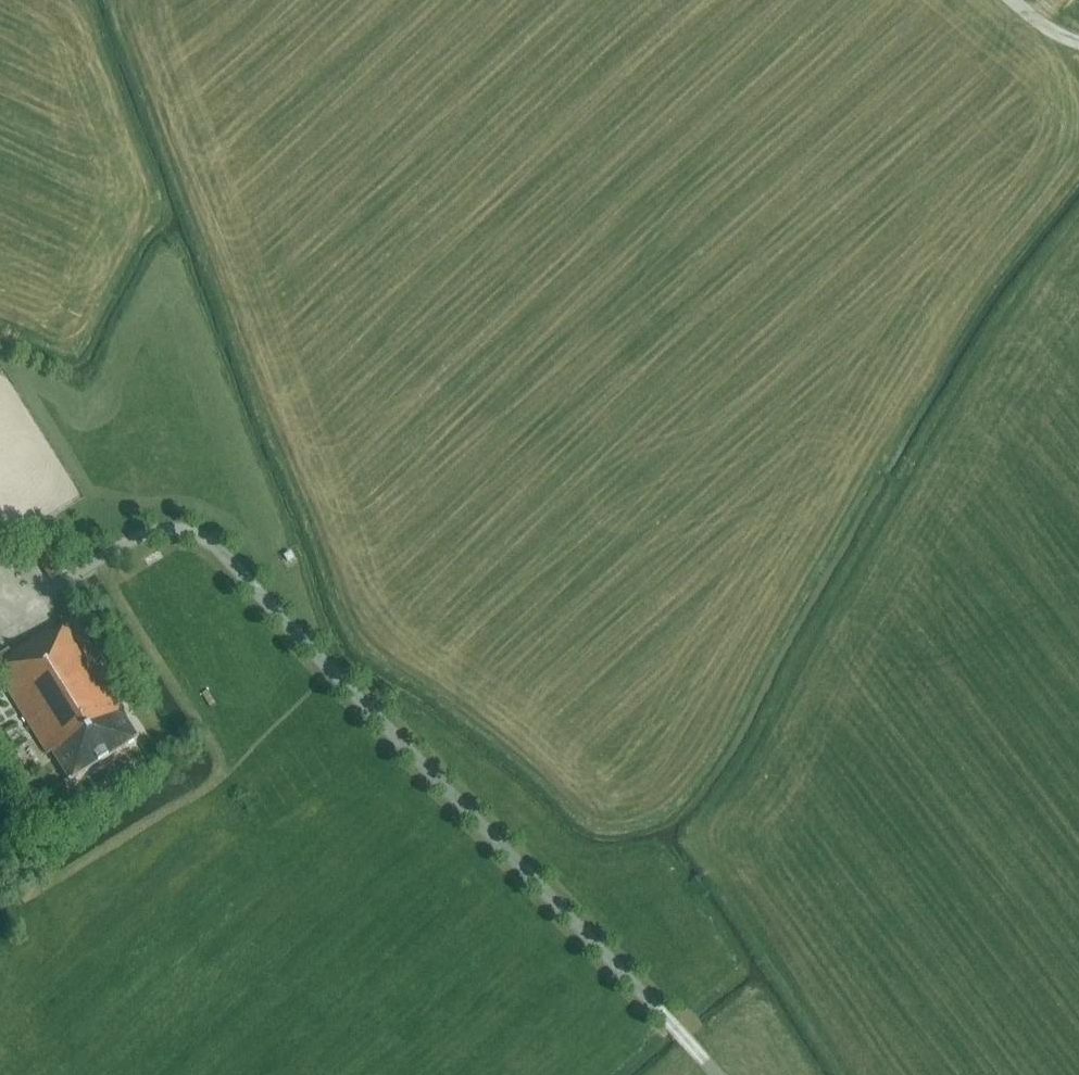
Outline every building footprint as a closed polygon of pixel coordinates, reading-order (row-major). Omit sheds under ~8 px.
[(70,623),(50,636),(47,631),(12,653),(9,649),(0,654),(0,678),(48,754),(52,751),(70,780),(138,738),(111,695),(114,693),(70,623)] [(3,731),(13,748),(26,740),(16,723),(3,731)]
